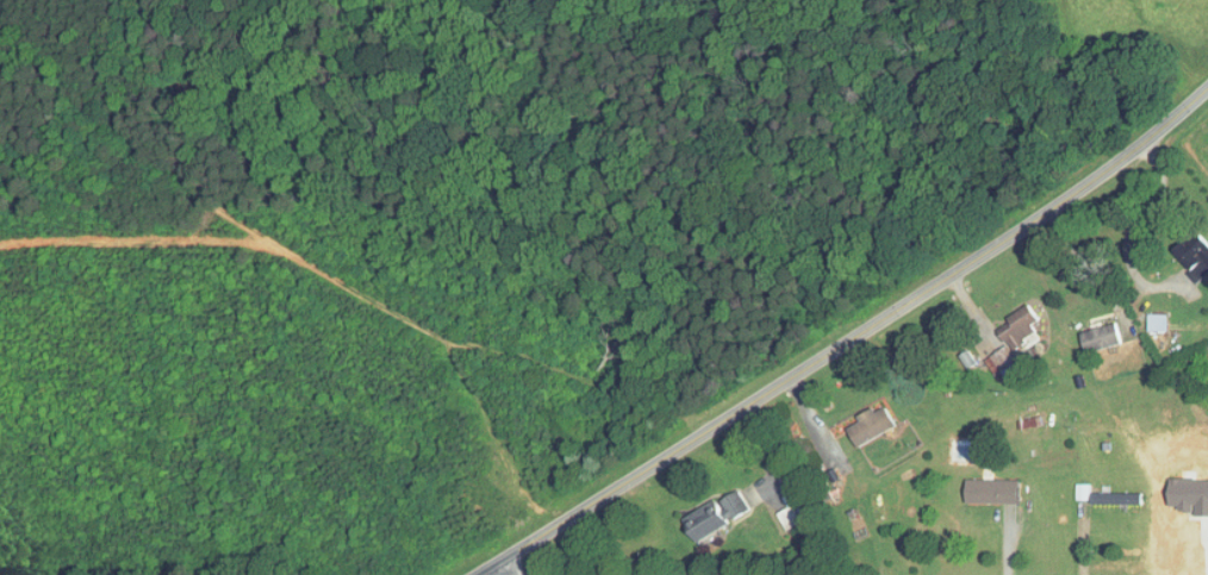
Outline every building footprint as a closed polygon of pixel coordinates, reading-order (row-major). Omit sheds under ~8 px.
[(1207,274),(1207,243),(1196,230),(1172,251),(1200,282),(1207,274)] [(1000,384),(1025,369),(1014,351),(1039,336),(1032,325),(1040,320),(1030,305),(995,328),(1008,347),(985,361),(1000,384)] [(1149,332),(1169,332),(1169,314),(1149,314),(1149,332)] [(1082,332),(1087,353),(1123,344),(1117,323),(1082,332)] [(857,449),(895,427),(883,405),(845,428),(857,449)] [(964,505),(1018,505),(1018,481),(964,481),(964,505)] [(682,520),(695,543),(749,512),(736,489),(682,520)] [(1141,495),(1089,495),(1089,505),(1141,505),(1141,495)] [(778,516),(787,531),(801,522),(792,507),(778,516)]
